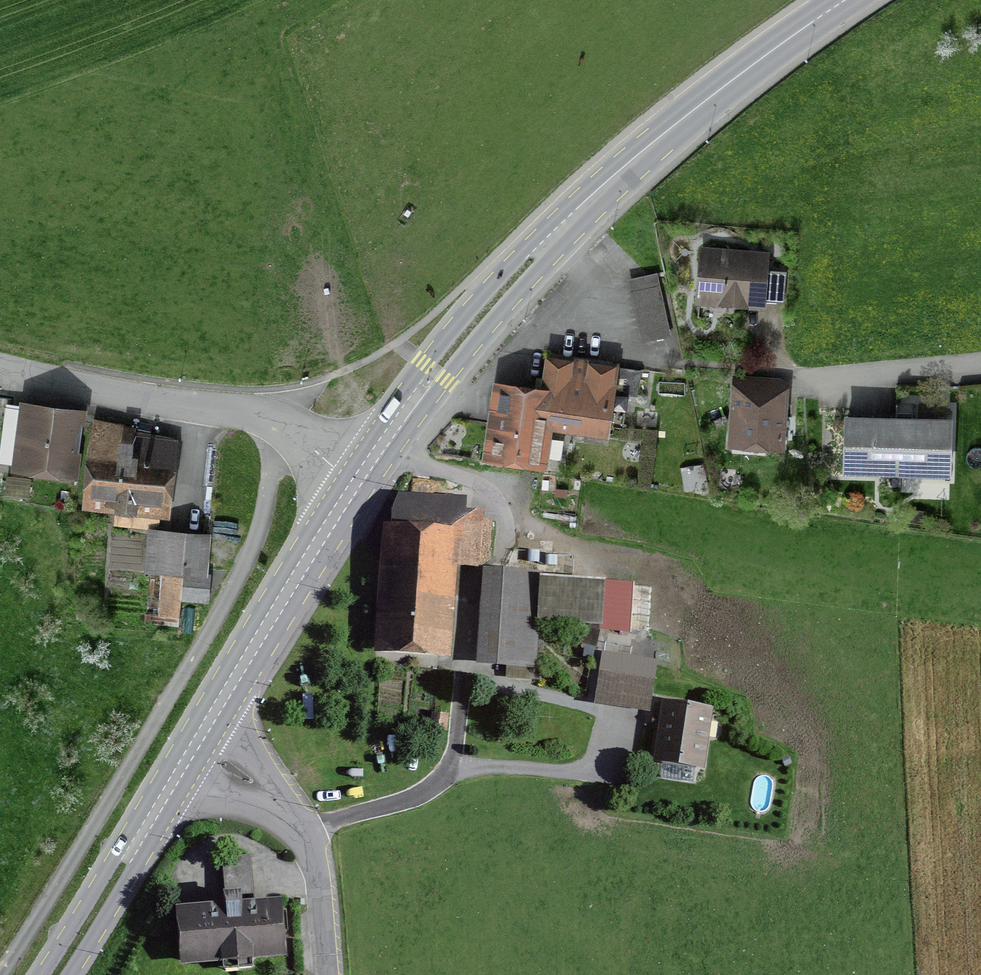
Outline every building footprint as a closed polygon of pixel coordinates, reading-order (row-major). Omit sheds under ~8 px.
[(763,250),(688,246),(685,307),(760,311),(763,250)] [(651,273),(623,279),(636,341),(664,335),(651,273)] [(599,432),(604,395),(609,366),(536,355),(532,383),(526,421),(543,424),(599,432)] [(633,370),(609,366),(604,395),(629,399),(633,370)] [(532,383),(486,376),(473,458),(537,467),(543,424),(526,421),(532,383)] [(782,379),(723,377),(721,446),(780,448),(782,379)] [(62,479),(70,408),(13,401),(5,472),(62,479)] [(943,414),(836,412),(835,472),(942,474),(943,414)] [(164,514),(175,431),(84,419),(74,503),(164,514)] [(455,525),(377,522),(372,649),(450,653),(455,525)] [(203,531),(141,527),(138,565),(200,569),(203,531)] [(529,667),(533,572),(474,570),(470,665),(529,667)] [(176,574),(177,595),(203,595),(203,574),(176,574)] [(597,590),(547,586),(545,622),(594,626),(597,590)] [(643,707),(647,677),(593,670),(589,700),(643,707)] [(648,759),(697,766),(706,704),(657,697),(648,759)] [(272,894),(164,904),(170,962),(277,952),(272,894)]
